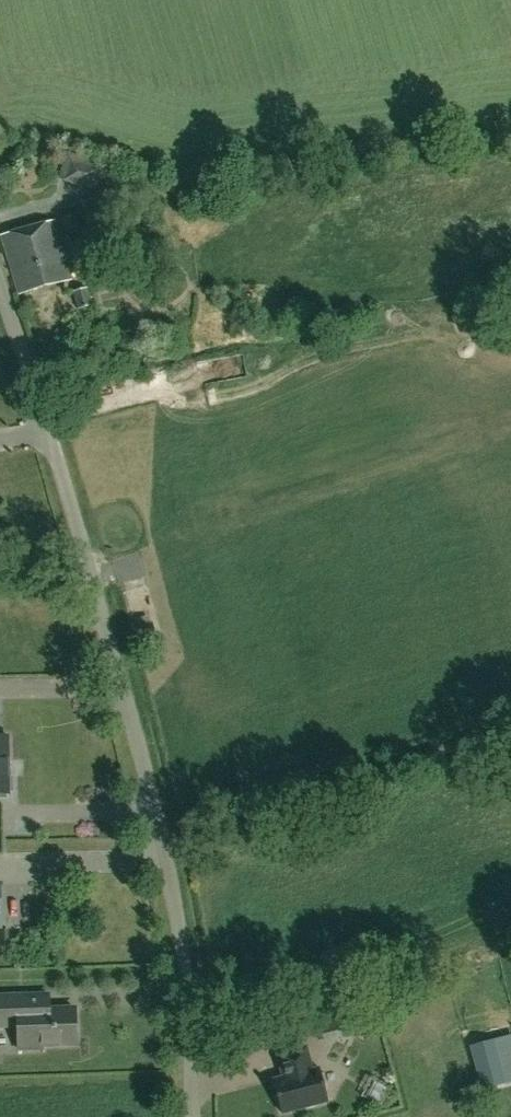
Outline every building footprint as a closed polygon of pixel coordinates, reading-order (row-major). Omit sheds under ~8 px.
[(98,191),(106,163),(66,151),(58,178),(64,180),(63,181),(98,191)] [(18,294),(71,279),(54,219),(1,234),(18,294)] [(78,309),(91,304),(87,287),(73,291),(78,309)] [(0,730),(0,795),(10,795),(8,730),(0,730)] [(18,995),(0,995),(0,1027),(18,1026),(19,1050),(42,1049),(41,1045),(76,1044),(74,1008),(19,1010),(18,995)] [(363,1011),(341,1017),(347,1039),(369,1033),(363,1011)] [(483,1088),(504,1082),(492,1041),(471,1047),(483,1088)] [(312,1070),(306,1047),(278,1054),(284,1078),(273,1080),(281,1112),(328,1100),(320,1068),(312,1070)]
